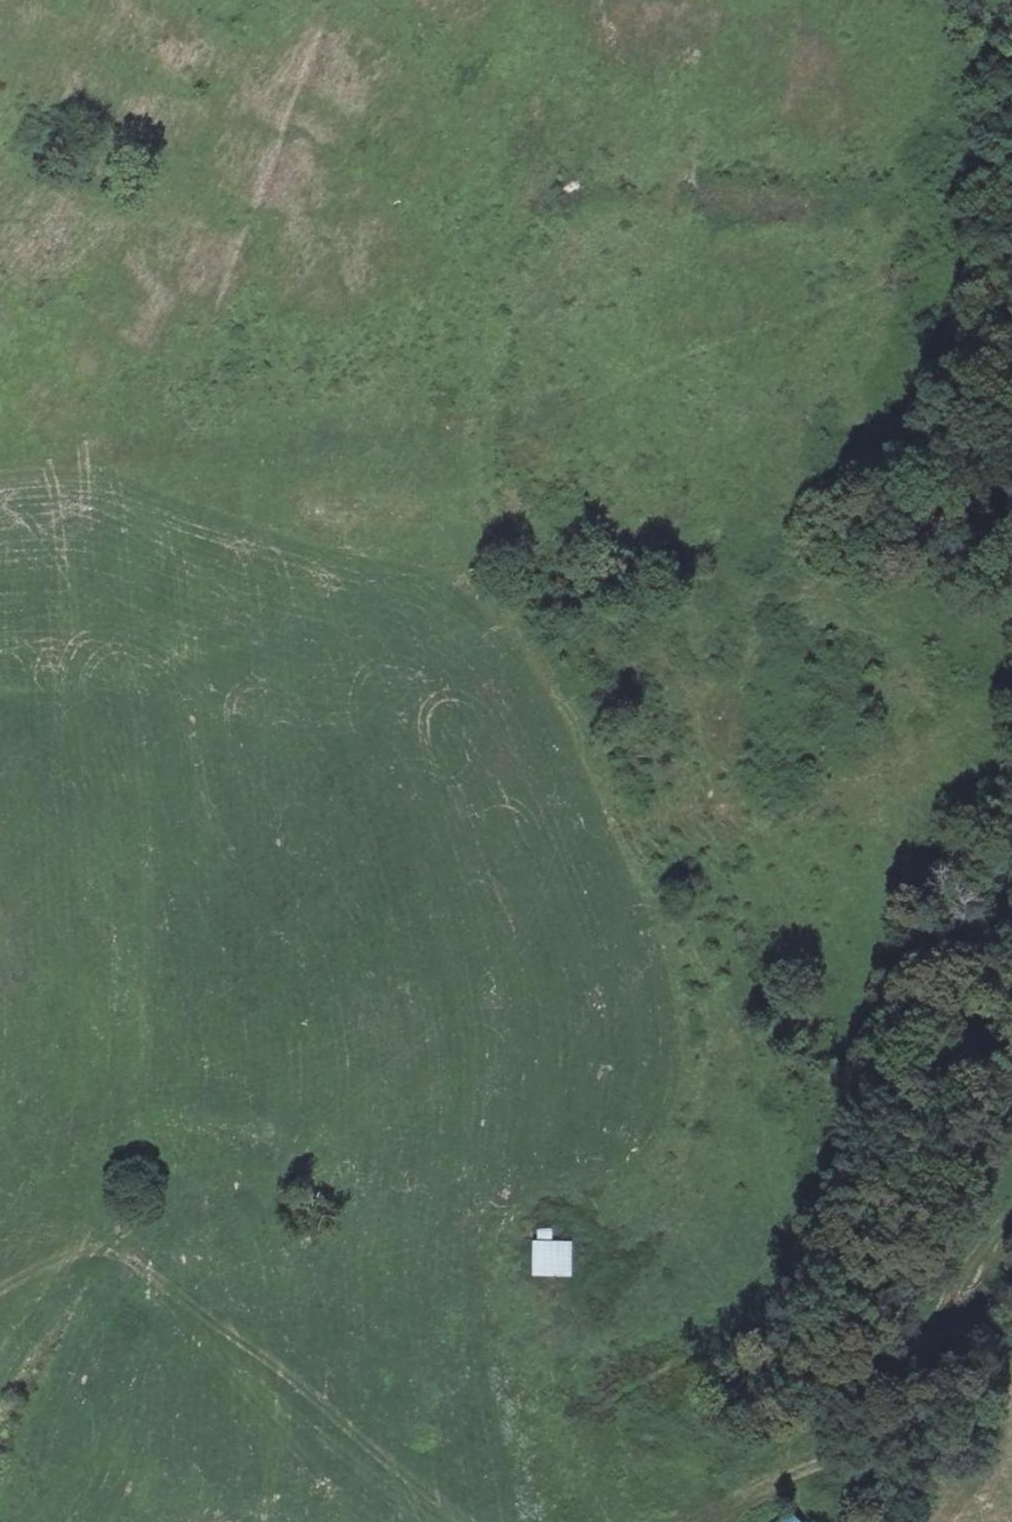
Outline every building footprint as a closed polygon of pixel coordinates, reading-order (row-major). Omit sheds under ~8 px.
[(571,1276),(571,1240),(531,1241),(531,1276),(571,1276)] [(798,1512),(782,1521),(804,1521),(798,1512)]
